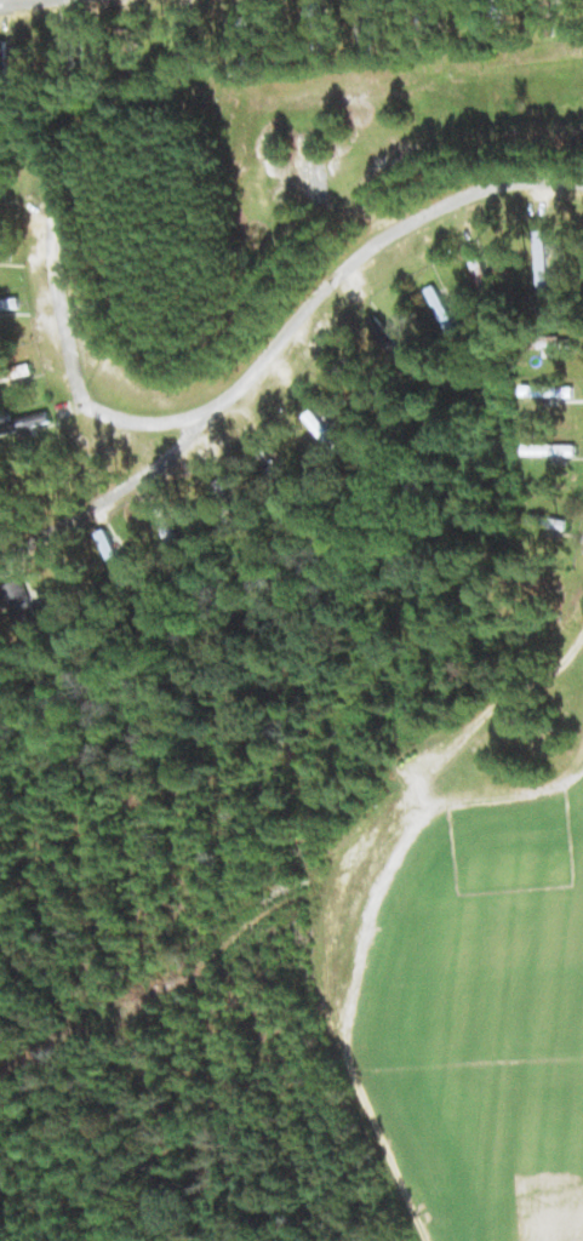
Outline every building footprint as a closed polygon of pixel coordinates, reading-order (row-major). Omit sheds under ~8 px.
[(546,230),(536,230),(538,289),(549,288),(546,230)] [(561,357),(562,348),(571,348),(571,339),(544,339),(544,357),(561,357)] [(562,397),(562,386),(524,385),(524,396),(562,397)] [(15,414),(4,416),(6,424),(0,425),(0,437),(22,432),(23,439),(38,435),(36,426),(52,422),(50,412),(16,419),(15,414)] [(576,455),(576,445),(527,445),(526,455),(576,455)]
